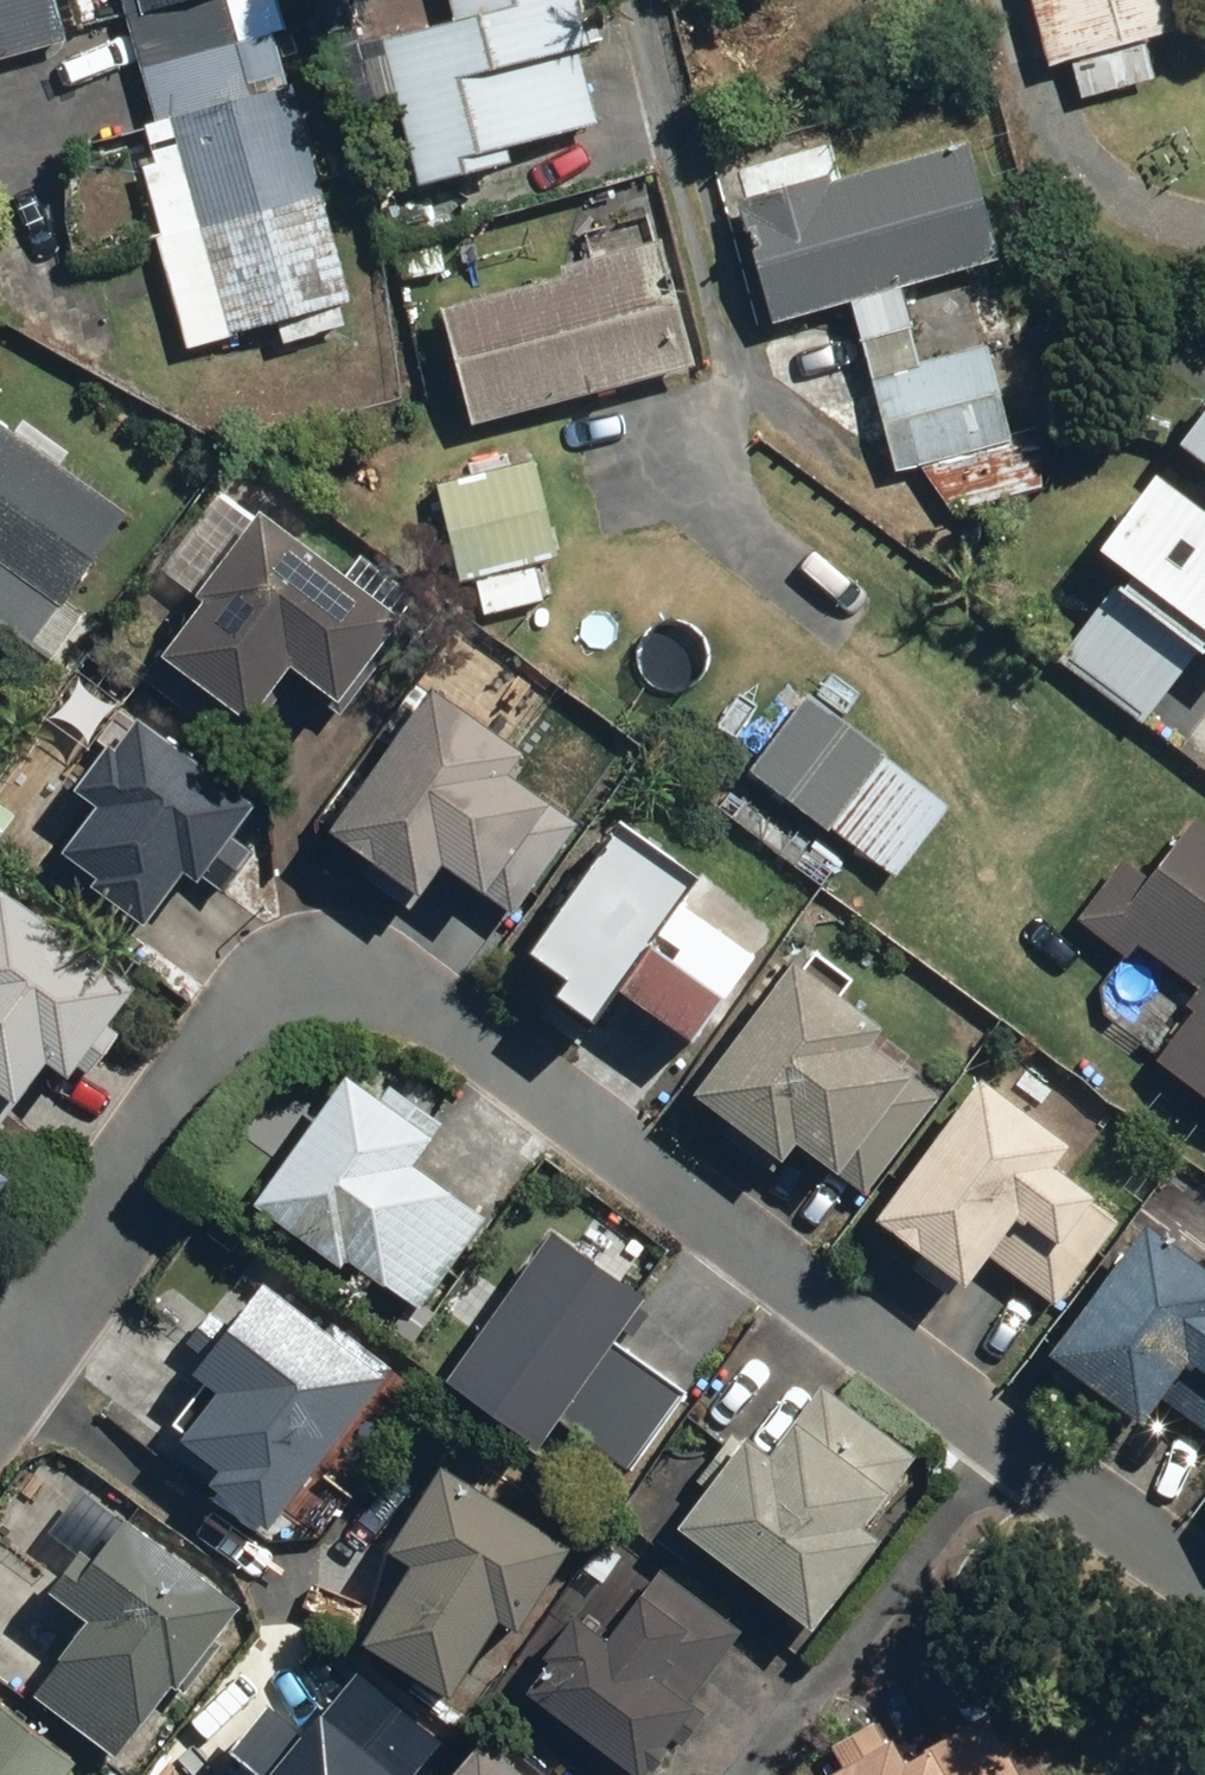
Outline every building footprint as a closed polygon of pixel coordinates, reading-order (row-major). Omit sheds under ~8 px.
[(87,35),(78,0),(0,0),(0,57),(87,35)] [(159,226),(191,338),(368,286),(285,0),(132,0),(195,215),(159,226)] [(405,35),(440,184),(535,161),(530,137),(610,118),(593,44),(615,39),(606,0),(469,0),(473,19),(405,35)] [(1187,0),(1030,0),(1048,61),(1193,19),(1187,0)] [(981,130),(750,197),(785,320),(862,298),(919,282),(1017,254),(981,130)] [(670,239),(454,299),(489,422),(704,362),(670,239)] [(919,282),(862,298),(910,466),(928,461),(1019,435),(985,316),(933,331),(919,282)] [(26,430),(0,413),(0,608),(69,652),(97,609),(85,601),(146,508),(71,459),(81,444),(36,415),(26,430)] [(965,513),(1044,490),(1046,427),(1019,435),(928,461),(965,513)] [(547,455),(443,480),(466,578),(570,553),(547,455)] [(1179,466),(1126,537),(1146,552),(1071,653),(1160,719),(1204,657),(1204,485),(1179,466)] [(427,603),(284,500),(280,497),(265,518),(224,488),(169,564),(216,597),(179,647),(272,714),(314,656),(363,692),(427,603)] [(467,690),(449,678),(345,822),(439,889),(464,855),(505,884),(513,874),(540,893),(591,822),(567,805),(578,790),(536,760),(559,729),(480,672),(467,690)] [(961,800),(817,689),(755,769),(833,830),(840,821),(906,872),(961,800)] [(279,791),(168,712),(141,750),(130,743),(104,779),(122,792),(83,847),(178,913),(215,860),(225,868),(279,791)] [(640,995),(646,985),(716,1032),(781,934),(711,888),(730,859),(651,806),(560,942),(595,964),(583,982),(629,1012),(640,995)] [(1163,880),(1128,854),(1086,911),(1145,954),(1155,940),(1204,976),(1204,822),(1163,880)] [(21,874),(0,904),(0,1120),(11,1127),(66,1050),(92,1069),(160,973),(21,874)] [(910,1012),(814,942),(708,1088),(802,1155),(815,1137),(882,1185),(950,1091),(925,1072),(933,1062),(894,1034),(910,1012)] [(1165,1056),(1204,1085),(1204,1001),(1165,1056)] [(460,1127),(370,1060),(270,1196),(360,1263),(370,1249),(438,1299),(503,1210),(435,1160),(460,1127)] [(1095,1134),(1002,1064),(892,1212),(989,1284),(1009,1257),(1068,1301),(1133,1213),(1111,1197),(1123,1182),(1082,1152),(1095,1134)] [(0,1140),(0,1221),(38,1167),(0,1140)] [(1171,1217),(1169,1215),(1070,1346),(1165,1418),(1181,1397),(1204,1416),(1204,1242),(1171,1217)] [(668,1288),(576,1223),(472,1371),(564,1435),(574,1421),(641,1468),(703,1381),(635,1334),(668,1288)] [(290,1519),(409,1365),(286,1271),(245,1323),(223,1306),(192,1347),(224,1372),(188,1420),(244,1463),(234,1476),(290,1519)] [(690,1516),(694,1519),(836,1620),(902,1527),(887,1516),(930,1455),(829,1383),(790,1438),(767,1422),(755,1438),(742,1428),(707,1477),(714,1482),(690,1516)] [(406,1534),(435,1555),(378,1632),(467,1697),(526,1615),(537,1623),(595,1542),(467,1449),(406,1534)] [(141,1753),(266,1591),(137,1491),(62,1589),(100,1618),(50,1683),(141,1753)] [(578,1653),(558,1678),(659,1758),(709,1695),(679,1672),(717,1623),(674,1589),(637,1636),(600,1606),(568,1646),(578,1653)] [(98,1747),(17,1688),(0,1675),(0,1774),(77,1774),(98,1747)] [(444,1740),(371,1685),(317,1757),(269,1721),(240,1758),(252,1767),(246,1774),(429,1774),(436,1766),(428,1759),(444,1740)] [(954,1735),(927,1750),(914,1728),(830,1774),(976,1774),(954,1735)] [(507,1737),(474,1774),(550,1774),(507,1737)] [(1029,1754),(991,1774),(1040,1774),(1029,1754)]
